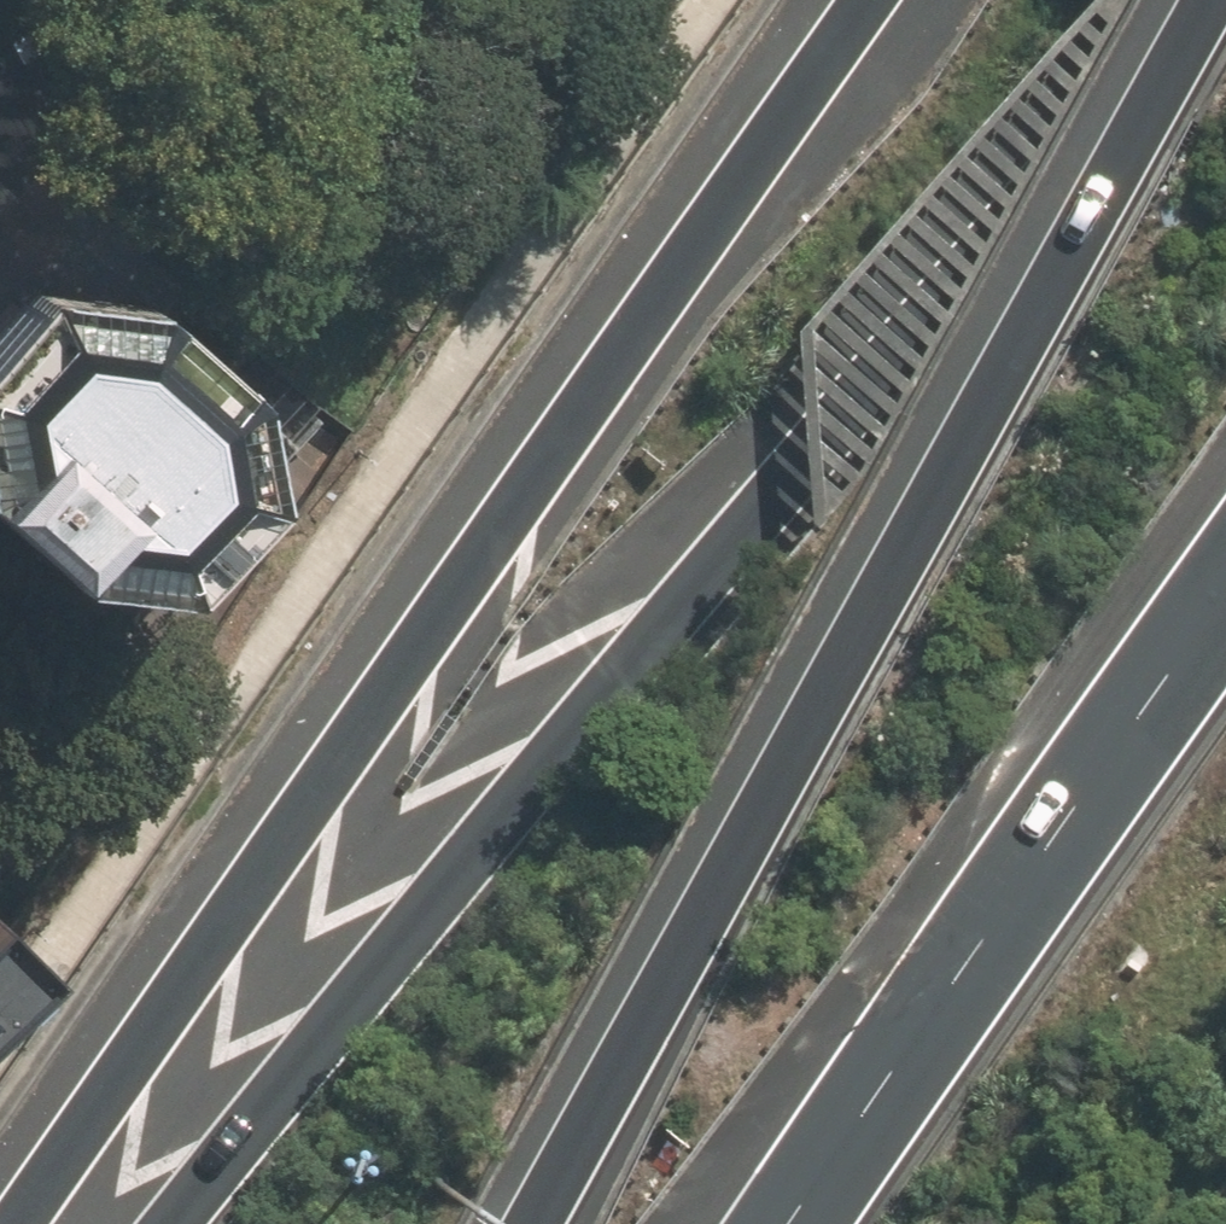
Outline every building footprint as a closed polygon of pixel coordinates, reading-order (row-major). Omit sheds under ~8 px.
[(0,325),(0,520),(53,566),(168,581),(250,493),(236,386),(132,302),(30,293),(0,325)] [(10,914),(0,903),(0,923),(10,914)] [(10,914),(0,923),(0,929),(10,914)]
